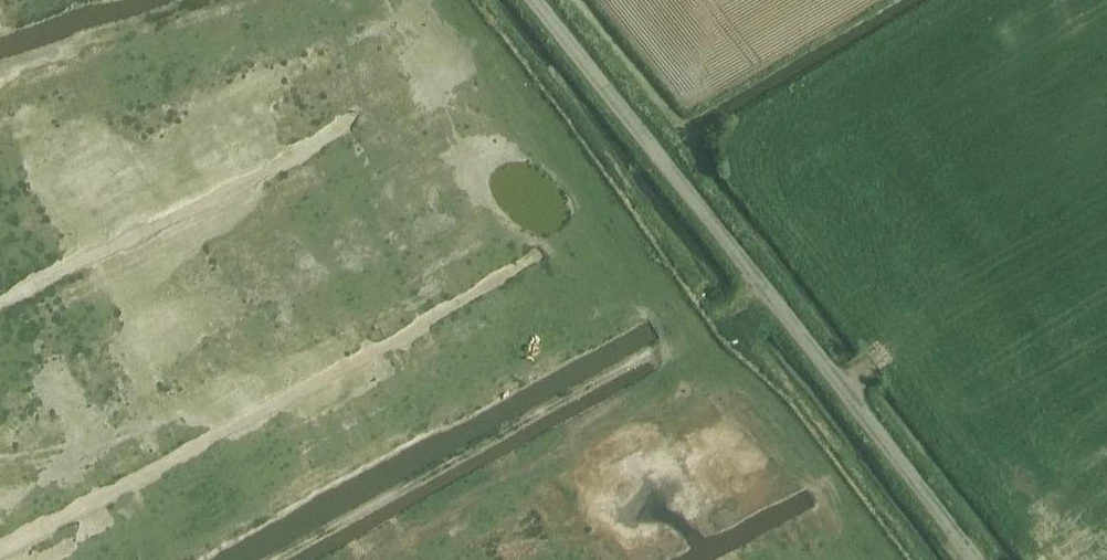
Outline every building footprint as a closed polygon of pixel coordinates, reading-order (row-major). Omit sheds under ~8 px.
[(865,351),(880,363),(889,353),(874,340),(865,351)]
